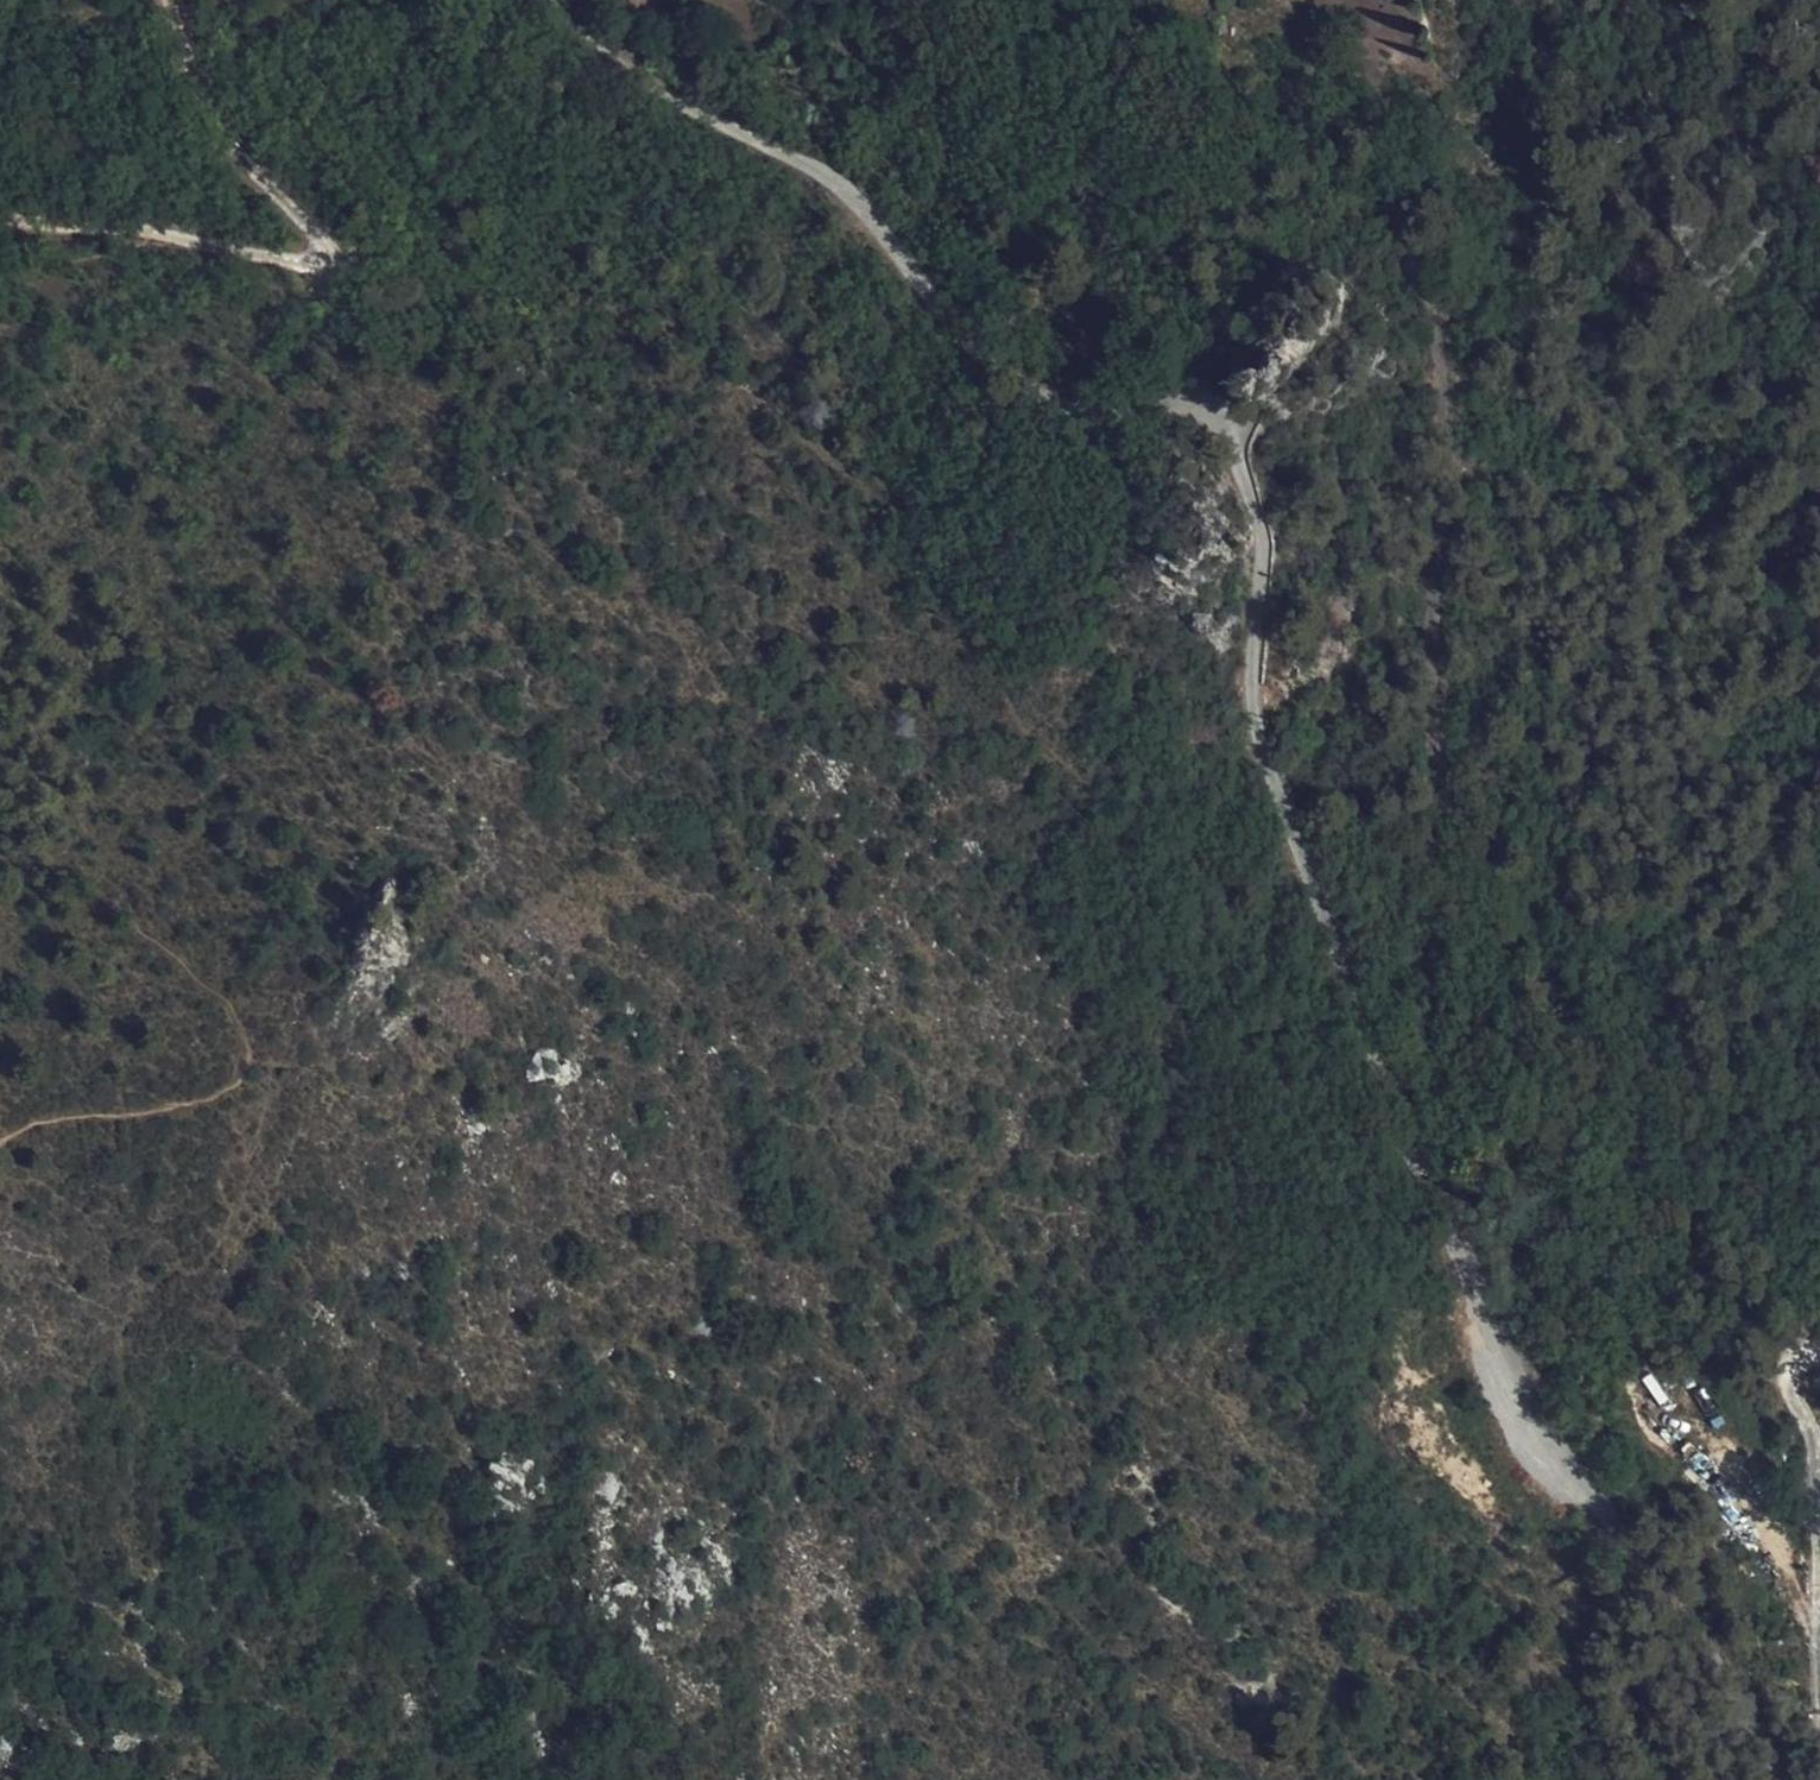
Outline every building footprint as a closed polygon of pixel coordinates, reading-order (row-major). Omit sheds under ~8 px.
[(1080,368),(1074,359),(1062,365),(1069,375),(1080,368)] [(1643,1378),(1656,1407),(1667,1402),(1654,1373),(1643,1378)]
